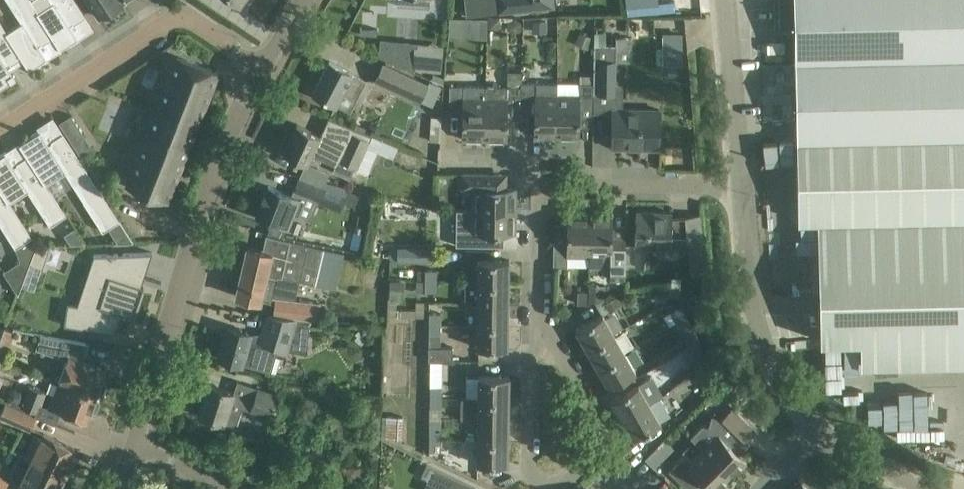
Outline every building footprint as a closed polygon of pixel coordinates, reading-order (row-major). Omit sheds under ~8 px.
[(22,22),(7,32),(6,32),(22,57),(21,57),(29,69),(46,58),(38,45),(41,43),(42,44),(53,37),(38,12),(30,0),(7,0),(22,22)] [(53,2),(38,12),(53,37),(60,49),(77,38),(69,25),(72,23),(73,24),(85,17),(74,0),(51,0),(53,2)] [(99,16),(124,1),(123,0),(89,0),(99,16)] [(498,13),(554,7),(554,0),(497,0),(498,13)] [(781,31),(795,32),(795,60),(963,58),(963,0),(780,0),(781,31)] [(450,16),(449,36),(487,36),(488,17),(450,16)] [(11,81),(15,78),(13,74),(12,74),(6,65),(10,63),(11,64),(21,57),(22,57),(6,32),(7,32),(0,21),(0,88),(11,81)] [(441,72),(443,45),(415,43),(412,69),(441,72)] [(617,45),(594,45),(594,70),(598,71),(597,93),(616,93),(617,45)] [(682,64),(682,48),(658,48),(658,64),(682,64)] [(177,56),(127,184),(168,200),(218,72),(177,56)] [(795,60),(796,139),(963,137),(963,58),(795,60)] [(359,94),(366,80),(329,61),(313,93),(337,105),(346,87),(359,94)] [(442,86),(429,80),(427,84),(383,64),(375,79),(433,106),(442,86)] [(580,95),(559,94),(558,137),(579,137),(579,109),(593,109),(594,76),(580,75),(580,95)] [(558,83),(522,83),(522,87),(521,108),(535,108),(534,137),(558,137),(559,94),(557,94),(558,83)] [(463,112),(462,139),(485,140),(486,86),(449,85),(449,112),(463,112)] [(522,87),(486,86),(485,140),(507,140),(507,112),(521,112),(521,108),(522,87)] [(659,110),(613,109),(612,148),(659,148),(659,110)] [(71,115),(59,123),(72,143),(84,135),(71,115)] [(297,124),(283,153),(293,158),(292,160),(296,162),(297,160),(308,165),(312,155),(337,166),(340,160),(367,173),(377,151),(367,147),(371,137),(328,117),(320,135),(297,124)] [(19,144),(27,156),(28,156),(46,184),(47,184),(65,172),(103,231),(108,228),(118,243),(133,242),(119,221),(63,133),(51,141),(52,142),(48,144),(40,131),(19,144)] [(796,139),(798,221),(817,221),(963,217),(963,137),(796,139)] [(9,202),(27,190),(50,226),(67,215),(47,184),(46,184),(28,156),(27,156),(16,163),(17,164),(14,166),(5,153),(0,157),(0,189),(9,202)] [(463,174),(462,189),(473,189),(473,210),(516,211),(516,188),(488,188),(488,174),(463,174)] [(299,176),(293,191),(317,201),(339,210),(344,185),(325,181),(323,186),(299,176)] [(262,202),(256,216),(287,228),(293,213),(298,215),(310,219),(317,201),(293,191),(292,195),(268,186),(266,192),(265,192),(261,201),(262,202)] [(25,275),(29,264),(36,247),(37,244),(9,202),(0,189),(0,224),(16,248),(25,275)] [(394,199),(391,211),(407,215),(410,203),(394,199)] [(456,232),(456,245),(504,246),(504,232),(515,233),(516,211),(473,210),(457,209),(457,210),(456,232)] [(671,248),(672,212),(636,212),(635,247),(626,247),(626,260),(636,260),(635,265),(652,265),(652,248),(671,248)] [(590,257),(591,213),(568,213),(567,241),(553,241),(553,266),(568,266),(568,256),(590,257)] [(624,280),(625,242),(611,242),(612,214),(591,213),(590,257),(590,267),(610,267),(610,280),(624,280)] [(700,214),(685,216),(690,274),(705,273),(700,214)] [(817,221),(820,341),(860,340),(861,366),(963,364),(963,217),(817,221)] [(70,231),(68,240),(70,245),(85,244),(75,228),(70,231)] [(247,246),(235,296),(255,300),(261,302),(261,300),(271,302),(273,291),(290,295),(293,280),(299,281),(314,285),(314,284),(335,289),(344,252),(323,248),(286,239),(266,234),(263,250),(247,246)] [(36,247),(29,264),(42,268),(50,246),(36,247)] [(397,247),(397,261),(412,261),(412,247),(397,247)] [(67,302),(64,325),(115,333),(122,313),(133,317),(142,291),(143,287),(137,285),(148,253),(98,255),(81,304),(67,302)] [(509,282),(509,260),(478,260),(478,282),(509,282)] [(426,281),(437,282),(436,270),(426,270),(426,281)] [(425,292),(437,292),(437,282),(426,281),(425,292)] [(508,304),(509,282),(478,282),(465,282),(465,304),(478,304),(508,304)] [(680,285),(669,285),(669,296),(680,296),(680,285)] [(577,304),(587,304),(587,292),(578,292),(577,304)] [(618,297),(605,305),(609,312),(623,304),(618,297)] [(276,298),(274,315),(318,320),(320,303),(276,298)] [(508,326),(508,304),(478,304),(477,326),(508,326)] [(677,323),(687,318),(681,307),(671,313),(677,323)] [(429,325),(441,325),(441,313),(429,313),(429,325)] [(576,329),(587,348),(614,333),(621,329),(622,328),(614,313),(605,318),(603,314),(593,319),(576,329)] [(269,316),(260,343),(287,351),(289,338),(308,339),(309,321),(274,317),(269,316)] [(687,318),(677,323),(682,332),(692,326),(687,318)] [(441,325),(429,325),(428,335),(441,336),(441,325)] [(508,326),(477,326),(477,348),(508,348),(508,326)] [(272,373),(278,352),(248,344),(251,333),(227,327),(219,357),(272,373)] [(614,333),(587,348),(598,368),(625,352),(614,333)] [(35,349),(57,357),(66,360),(58,382),(70,386),(96,396),(97,392),(100,393),(103,392),(106,384),(104,382),(102,380),(106,369),(81,360),(87,344),(40,335),(38,341),(35,349)] [(700,342),(689,346),(697,368),(706,360),(700,342)] [(4,362),(9,349),(0,346),(0,360),(4,362)] [(428,360),(452,361),(452,348),(428,347),(428,360)] [(625,352),(598,368),(609,387),(636,371),(625,352)] [(706,360),(697,368),(700,376),(711,372),(706,360)] [(509,376),(478,376),(478,398),(509,398),(509,376)] [(638,384),(611,399),(623,419),(649,404),(638,384)] [(272,417),(280,395),(257,388),(253,402),(233,395),(234,393),(209,385),(200,415),(236,427),(242,407),(272,417)] [(42,405),(47,393),(28,386),(20,407),(39,414),(42,405)] [(68,392),(60,390),(53,410),(87,422),(91,411),(95,411),(99,400),(95,398),(96,396),(70,386),(68,392)] [(430,398),(442,398),(442,386),(430,386),(430,398)] [(9,391),(7,396),(9,402),(16,405),(21,402),(24,397),(22,392),(15,389),(9,391)] [(442,398),(430,398),(430,409),(442,409),(442,398)] [(509,398),(478,398),(477,420),(508,420),(509,398)] [(36,416),(5,402),(0,413),(0,417),(30,430),(36,416)] [(649,404),(623,419),(634,438),(660,423),(649,404)] [(756,432),(732,408),(721,418),(712,415),(708,427),(703,425),(690,437),(703,450),(702,451),(731,478),(747,463),(738,454),(749,443),(747,441),(756,432)] [(386,414),(385,437),(403,438),(403,415),(386,414)] [(429,441),(441,442),(441,420),(429,420),(429,441)] [(508,442),(508,420),(477,420),(477,442),(508,442)] [(31,446),(26,456),(31,458),(37,461),(67,476),(75,459),(70,457),(75,449),(43,433),(36,448),(31,446)] [(441,452),(441,442),(429,441),(429,452),(441,452)] [(508,442),(477,442),(477,464),(508,464),(508,442)] [(663,458),(655,449),(646,458),(654,467),(663,458)] [(702,451),(691,462),(685,455),(669,471),(687,488),(689,488),(699,478),(710,488),(720,488),(731,478),(702,451)] [(23,454),(12,477),(20,481),(19,483),(31,488),(61,488),(67,476),(37,461),(31,458),(23,454)] [(441,486),(439,488),(475,488),(476,488),(426,464),(420,476),(441,486)] [(8,482),(0,477),(0,488),(4,488),(8,482)]
